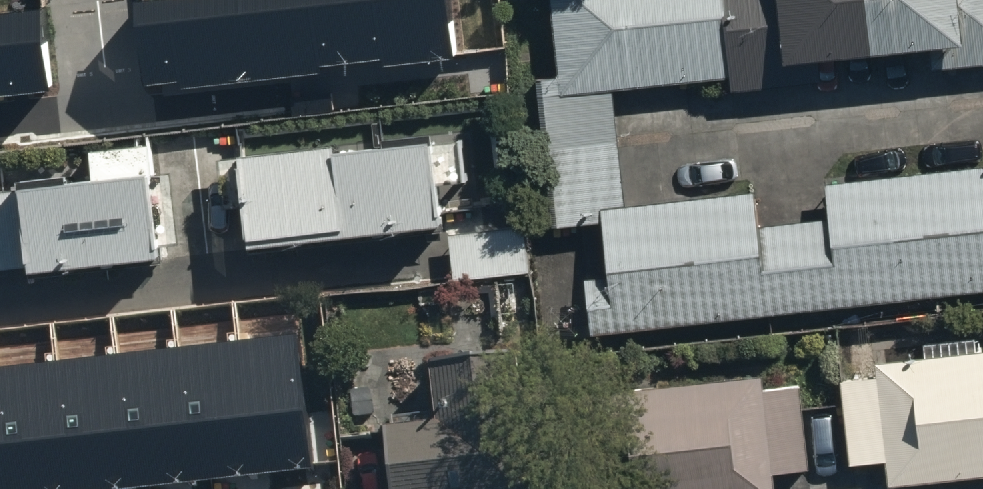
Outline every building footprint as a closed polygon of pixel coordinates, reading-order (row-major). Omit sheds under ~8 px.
[(133,3),(143,85),(179,80),(180,90),(319,74),(318,64),(378,57),(379,68),(456,59),(449,0),(162,0),(133,3)] [(982,282),(982,158),(824,175),(828,210),(758,217),(754,183),(626,196),(614,84),(728,71),(730,85),(823,75),(820,46),(928,34),(931,62),(982,56),(982,0),(555,0),(562,69),(537,72),(553,217),(605,211),(611,271),(588,274),(594,324),(982,282)] [(0,15),(0,96),(54,90),(44,9),(0,15)] [(238,137),(248,229),(442,209),(439,175),(468,172),(464,128),(433,131),(432,121),(334,131),(334,127),(238,137)] [(161,242),(149,137),(89,143),(91,157),(17,165),(19,180),(0,182),(0,259),(161,242)] [(454,274),(531,265),(526,219),(449,227),(454,274)] [(313,466),(297,331),(0,366),(0,488),(112,488),(313,466)] [(432,353),(438,413),(384,419),(392,488),(567,488),(551,341),(432,353)] [(982,469),(982,345),(874,356),(876,371),(840,374),(849,458),(884,454),(886,479),(982,469)] [(761,369),(591,387),(602,488),(776,488),(774,467),(810,463),(801,378),(762,382),(761,369)]
